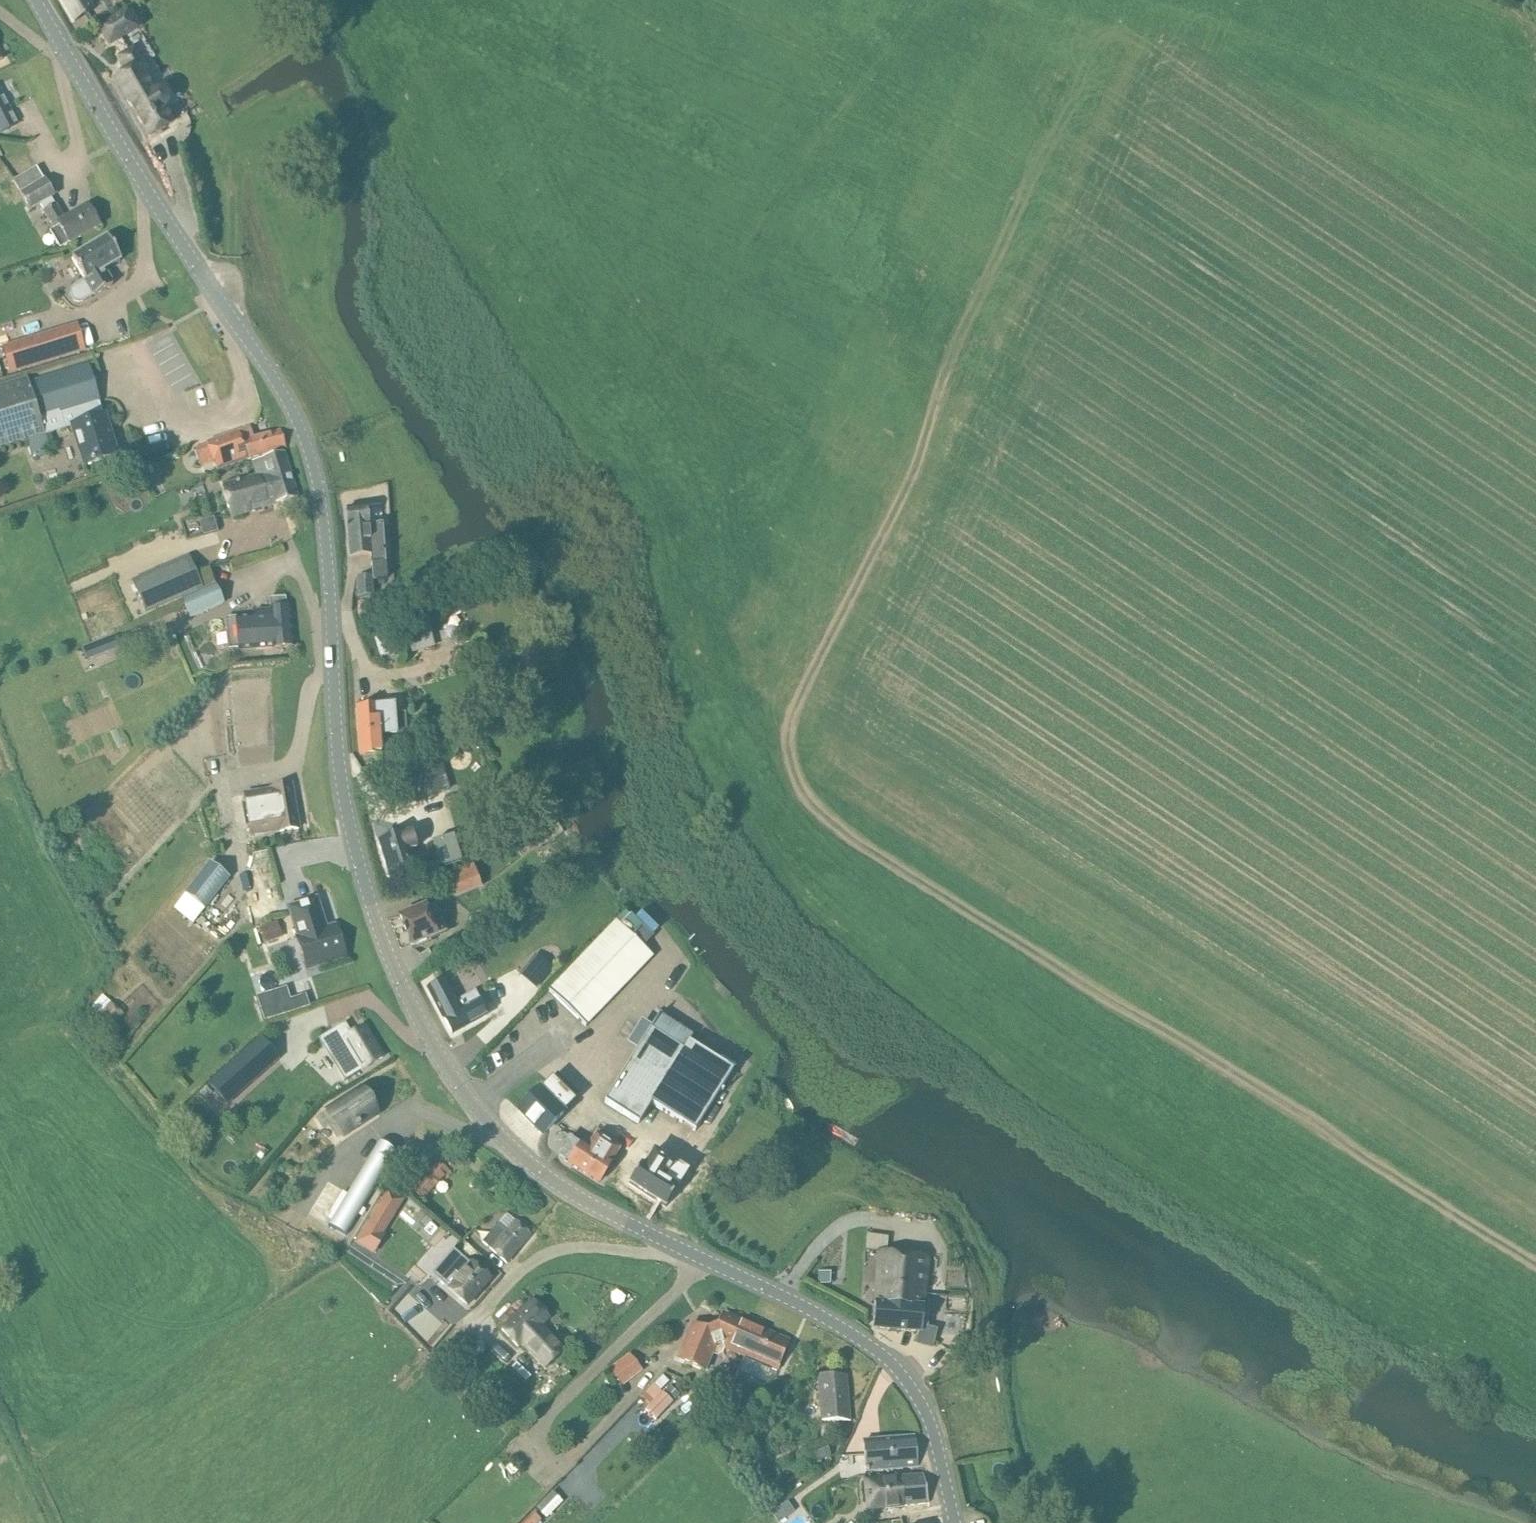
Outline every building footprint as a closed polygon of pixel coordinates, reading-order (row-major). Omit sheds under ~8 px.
[(74,17),(91,7),(88,0),(64,0),(74,17)] [(111,43),(120,37),(138,27),(129,12),(102,28),(111,43)] [(173,123),(164,107),(165,106),(166,105),(166,104),(167,103),(167,101),(167,100),(167,98),(167,97),(166,95),(165,94),(164,93),(163,92),(161,92),(160,91),(158,91),(157,91),(155,91),(154,92),(138,66),(142,64),(134,49),(121,57),(128,70),(115,78),(150,137),(173,123)] [(11,106),(32,96),(18,70),(0,79),(0,85),(11,106)] [(1,134),(19,125),(0,87),(0,131),(1,134)] [(44,159),(16,176),(47,226),(75,209),(44,159)] [(71,290),(71,294),(75,302),(79,303),(83,301),(94,295),(95,296),(113,285),(104,270),(121,260),(108,238),(72,259),(85,280),(75,287),(71,290)] [(77,325),(31,339),(3,347),(11,374),(85,352),(84,346),(77,325)] [(103,416),(99,402),(101,402),(89,363),(30,381),(28,375),(0,384),(0,449),(26,441),(33,459),(46,455),(40,436),(70,426),(103,416)] [(105,415),(103,416),(70,426),(71,430),(82,467),(117,456),(105,415)] [(208,443),(195,447),(201,465),(213,461),(217,471),(249,459),(267,453),(277,450),(286,447),(281,430),(272,432),(260,436),(254,437),(251,426),(208,442),(208,443)] [(230,517),(279,503),(298,497),(285,452),(251,462),(255,475),(221,486),(230,517)] [(372,575),(358,576),(359,596),(374,595),(372,580),(387,578),(380,524),(370,525),(368,506),(347,508),(349,526),(351,555),(371,554),(372,575)] [(214,517),(199,521),(203,536),(218,531),(214,517)] [(219,546),(196,553),(201,570),(233,560),(228,545),(220,548),(219,546)] [(189,556),(132,581),(145,613),(203,588),(189,556)] [(216,583),(181,598),(190,619),(225,604),(216,583)] [(270,608),(255,610),(256,615),(226,618),(229,647),(257,644),(257,648),(274,646),(274,647),(294,645),(290,606),(286,606),(285,596),(269,598),(270,608)] [(420,618),(398,625),(405,654),(428,648),(420,618)] [(391,629),(374,634),(380,655),(396,650),(391,629)] [(82,648),(85,656),(94,653),(96,658),(112,651),(107,637),(82,648)] [(357,707),(361,755),(378,753),(377,735),(408,732),(406,712),(396,713),(395,704),(357,707)] [(400,765),(413,801),(450,790),(439,753),(400,765)] [(251,834),(279,829),(279,831),(299,828),(291,784),(272,788),(272,790),(245,794),(251,834)] [(403,850),(414,846),(409,829),(378,839),(390,877),(409,871),(403,850)] [(461,862),(454,837),(432,843),(439,868),(461,862)] [(186,894),(205,908),(230,877),(211,862),(186,894)] [(472,872),(447,882),(453,898),(467,892),(475,889),(479,888),(472,872)] [(300,954),(302,953),(306,967),(345,955),(346,957),(347,956),(337,925),(336,925),(337,929),(327,932),(317,899),(290,907),(299,937),(295,938),(300,954)] [(448,933),(437,904),(426,908),(425,906),(400,915),(411,946),(427,940),(448,933)] [(286,920),(272,923),(276,941),(290,937),(286,920)] [(617,921),(550,990),(585,1026),(653,956),(617,921)] [(444,979),(428,987),(453,1033),(470,1023),(487,1014),(475,993),(457,1003),(444,979)] [(287,987),(256,997),(264,1021),(309,1006),(306,994),(291,999),(287,987)] [(124,1013),(102,995),(89,1011),(98,1019),(111,1029),(124,1013)] [(661,1014),(650,1029),(605,1102),(639,1123),(652,1102),(696,1130),(733,1069),(688,1041),(693,1034),(661,1014)] [(348,1027),(321,1043),(345,1081),(363,1069),(366,1067),(383,1057),(365,1027),(353,1034),(348,1027)] [(266,1032),(241,1056),(247,1062),(253,1056),(256,1058),(275,1040),(266,1032)] [(549,1081),(540,1090),(540,1089),(518,1110),(542,1134),(564,1113),(563,1113),(571,1104),(549,1081)] [(176,1083),(169,1090),(176,1097),(183,1090),(176,1083)] [(380,1112),(364,1084),(329,1105),(346,1133),(380,1112)] [(581,1142),(569,1162),(599,1182),(612,1162),(612,1161),(620,1149),(596,1134),(588,1147),(581,1142)] [(379,1140),(328,1225),(345,1235),(396,1151),(379,1140)] [(660,1211),(681,1176),(652,1158),(643,1174),(638,1171),(626,1190),(660,1211)] [(449,1168),(439,1160),(414,1190),(424,1199),(428,1194),(427,1194),(449,1168)] [(388,1190),(356,1242),(375,1253),(385,1236),(382,1234),(404,1199),(388,1190)] [(485,1239),(484,1241),(506,1261),(531,1234),(516,1220),(506,1231),(498,1224),(485,1239)] [(318,1249),(308,1255),(314,1263),(323,1257),(318,1249)] [(468,1304),(490,1278),(472,1263),(470,1265),(453,1250),(435,1272),(441,1277),(439,1280),(468,1304)] [(876,1303),(900,1305),(901,1285),(926,1287),(929,1258),(881,1253),(876,1303)] [(818,1271),(818,1273),(818,1283),(830,1284),(831,1272),(819,1272),(818,1271)] [(876,1303),(874,1327),(921,1331),(923,1316),(933,1317),(935,1306),(924,1305),(926,1287),(901,1285),(900,1305),(876,1303)] [(518,1314),(502,1328),(518,1346),(522,1343),(540,1362),(555,1348),(537,1328),(548,1318),(533,1301),(518,1314)] [(704,1371),(712,1354),(724,1348),(739,1354),(753,1324),(724,1312),(717,1326),(709,1330),(693,1323),(677,1359),(704,1371)] [(759,1362),(777,1370),(790,1340),(753,1324),(739,1354),(759,1362)] [(643,1371),(630,1353),(609,1369),(623,1387),(643,1371)] [(846,1375),(818,1374),(822,1420),(850,1420),(846,1375)] [(655,1420),(674,1402),(654,1384),(638,1400),(647,1408),(645,1410),(655,1420)] [(915,1436),(864,1441),(867,1471),(918,1466),(915,1436)] [(809,1464),(831,1455),(826,1442),(804,1450),(809,1464)] [(742,1466),(745,1465),(748,1461),(747,1456),(742,1454),(737,1456),(736,1460),(738,1464),(742,1466)] [(862,1485),(867,1513),(929,1502),(924,1474),(862,1485)] [(562,1502),(552,1491),(536,1508),(546,1518),(562,1502)] [(788,1501),(771,1513),(778,1522),(794,1511),(788,1501)] [(541,1519),(534,1513),(524,1522),(537,1522),(541,1519)]
